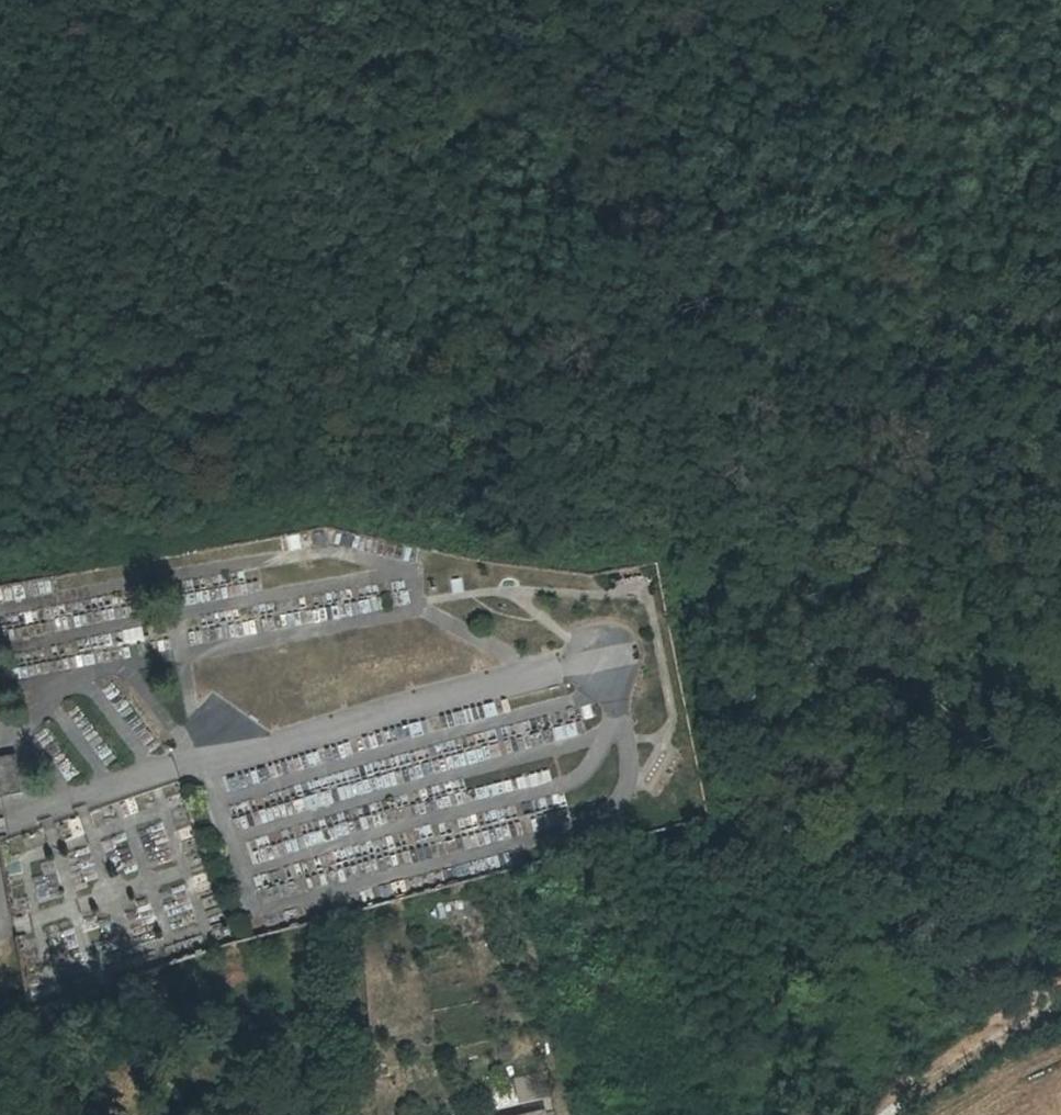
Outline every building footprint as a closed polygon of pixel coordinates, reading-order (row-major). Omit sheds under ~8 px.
[(71,698),(61,706),(102,765),(113,757),(71,698)] [(0,757),(0,802),(22,798),(14,755),(0,757)]
